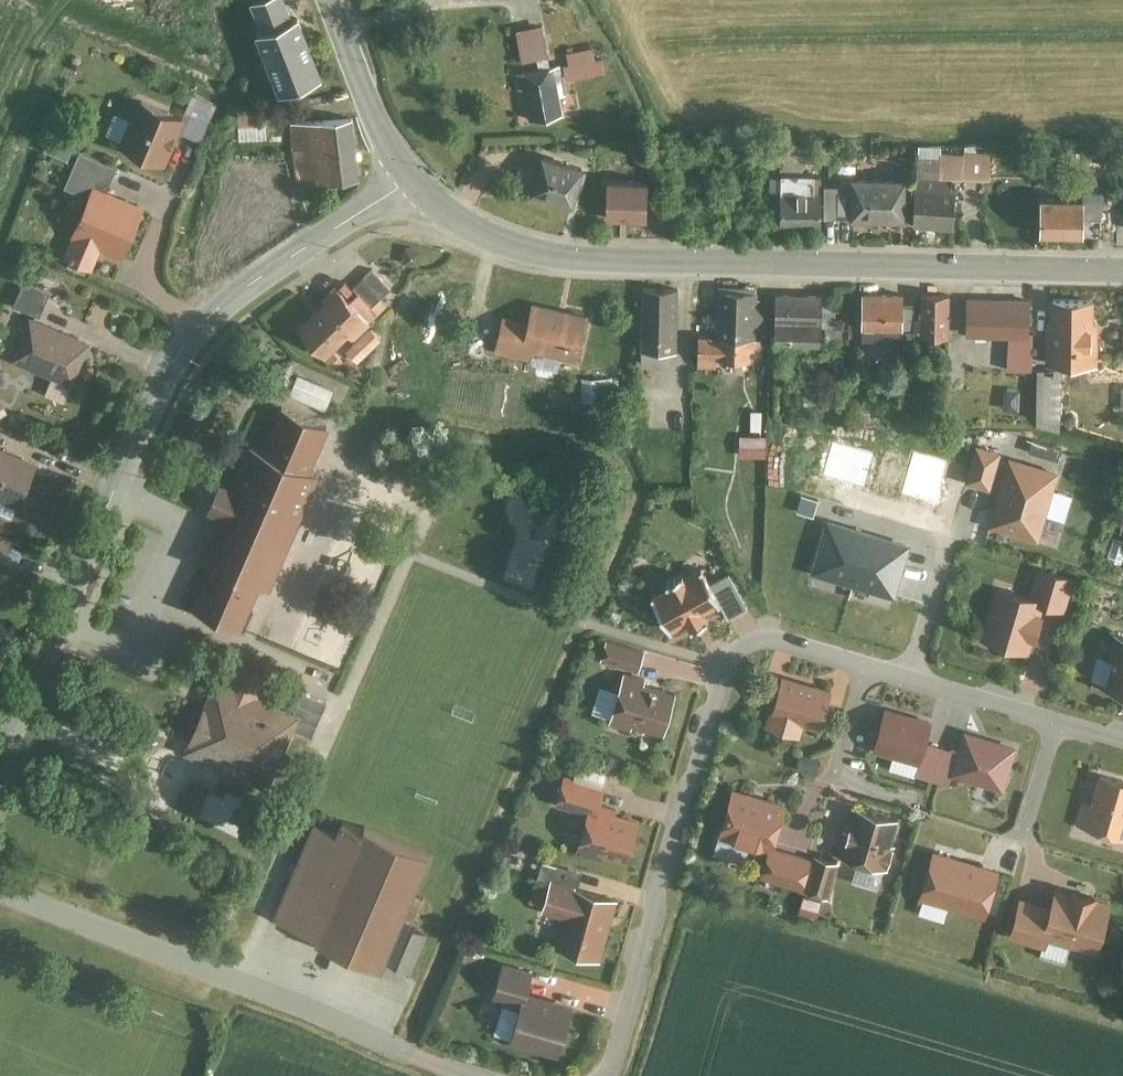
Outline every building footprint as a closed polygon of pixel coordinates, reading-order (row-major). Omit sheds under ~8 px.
[(292,0),(258,0),(267,25),(262,27),(286,90),(330,73),(306,11),(297,14),(292,0)] [(571,81),(612,70),(608,57),(601,59),(597,45),(571,52),(574,64),(567,66),(571,81)] [(569,93),(564,65),(520,73),(522,88),(530,86),(536,117),(568,110),(565,94),(569,93)] [(174,161),(194,112),(144,91),(124,140),(174,161)] [(242,108),(244,136),(275,134),(273,106),(242,108)] [(368,172),(361,112),(294,120),(302,180),(368,172)] [(594,163),(548,149),(537,189),(583,202),(594,163)] [(909,214),(910,176),(860,175),(859,214),(909,214)] [(657,177),(614,176),(612,213),(655,215),(657,177)] [(149,200),(98,180),(70,251),(98,262),(106,244),(127,253),(149,200)] [(963,190),(924,187),(922,219),(961,221),(963,190)] [(827,219),(826,188),(787,190),(788,220),(827,219)] [(1094,196),(1049,194),(1048,231),(1092,233),(1094,196)] [(27,276),(19,303),(45,311),(54,284),(27,276)] [(370,310),(340,280),(326,294),(331,299),(307,323),(331,348),(370,310)] [(685,280),(648,280),(648,343),(685,343),(685,280)] [(768,284),(724,283),(722,327),(703,327),(702,364),(723,364),(723,349),(767,350),(768,284)] [(908,320),(907,284),(865,285),(866,321),(908,320)] [(957,330),(958,288),(929,287),(927,329),(957,330)] [(832,289),(783,288),(783,339),(831,340),(832,289)] [(1035,290),(974,289),(973,329),(1035,330),(1035,290)] [(1102,293),(1057,292),(1056,317),(1052,317),(1051,360),(1105,361),(1106,315),(1101,314),(1102,293)] [(580,354),(592,309),(539,295),(534,314),(510,308),(500,345),(538,355),(541,343),(580,354)] [(98,337),(35,312),(17,355),(81,381),(98,337)] [(1066,426),(1066,363),(1042,363),(1042,425),(1066,426)] [(304,366),(295,387),(332,403),(341,382),(304,366)] [(586,372),(586,395),(619,396),(619,372),(586,372)] [(221,486),(208,481),(196,510),(212,516),(194,559),(207,565),(191,602),(235,620),(252,580),(261,584),(309,472),(299,468),(318,425),(271,405),(252,450),(239,444),(221,486)] [(772,454),(772,431),(744,431),(744,454),(772,454)] [(1034,449),(1063,456),(1066,444),(1037,437),(1034,449)] [(0,441),(0,491),(28,502),(45,459),(0,441)] [(976,445),(967,479),(987,485),(996,451),(976,445)] [(1068,467),(1014,451),(993,521),(1046,538),(1068,467)] [(815,568),(896,593),(911,543),(830,518),(815,568)] [(1036,591),(1002,581),(986,634),(1035,648),(1050,601),(1071,607),(1082,571),(1045,560),(1036,591)] [(652,594),(670,629),(719,604),(701,569),(652,594)] [(716,581),(730,609),(747,600),(733,573),(716,581)] [(1116,626),(1108,653),(1118,656),(1111,681),(1122,684),(1122,628),(1116,626)] [(603,654),(640,663),(643,649),(607,639),(603,654)] [(235,674),(217,667),(186,751),(280,786),(302,727),(319,733),(333,698),(308,688),(300,709),(262,694),(273,666),(243,654),(235,674)] [(655,672),(628,665),(614,720),(635,725),(637,719),(670,727),(680,687),(653,680),(655,672)] [(838,685),(787,669),(770,724),(806,734),(810,721),(825,726),(838,685)] [(932,737),(938,717),(893,703),(879,748),(925,762),(932,737)] [(1023,743),(970,727),(964,746),(956,771),(1009,788),(1023,743)] [(949,742),(932,737),(925,762),(922,772),(938,777),(949,742)] [(964,746),(949,742),(938,777),(953,781),(956,771),(964,746)] [(591,811),(580,848),(607,856),(609,848),(634,855),(645,817),(622,810),(624,804),(609,799),(614,781),(570,769),(561,802),(591,811)] [(196,772),(186,800),(206,806),(216,779),(196,772)] [(1075,821),(1122,835),(1122,778),(1103,772),(1095,800),(1083,797),(1075,821)] [(778,843),(793,796),(740,780),(726,829),(778,843)] [(894,843),(902,814),(860,802),(853,828),(847,826),(840,852),(895,867),(902,845),(894,843)] [(324,839),(307,831),(267,917),(364,961),(413,855),(333,819),(324,839)] [(818,855),(778,843),(769,873),(809,885),(818,855)] [(1008,866),(938,844),(922,894),(992,916),(1008,866)] [(846,858),(820,850),(818,855),(809,885),(835,893),(846,858)] [(625,895),(557,875),(547,907),(569,914),(561,943),(607,956),(625,895)] [(1059,902),(1027,892),(1015,934),(1052,944),(1056,933),(1103,946),(1117,897),(1064,882),(1059,902)] [(806,893),(806,910),(826,911),(826,893),(806,893)] [(419,936),(396,927),(382,963),(405,972),(419,936)] [(565,1050),(579,1001),(531,988),(538,966),(508,958),(499,991),(527,999),(517,1036),(565,1050)]
